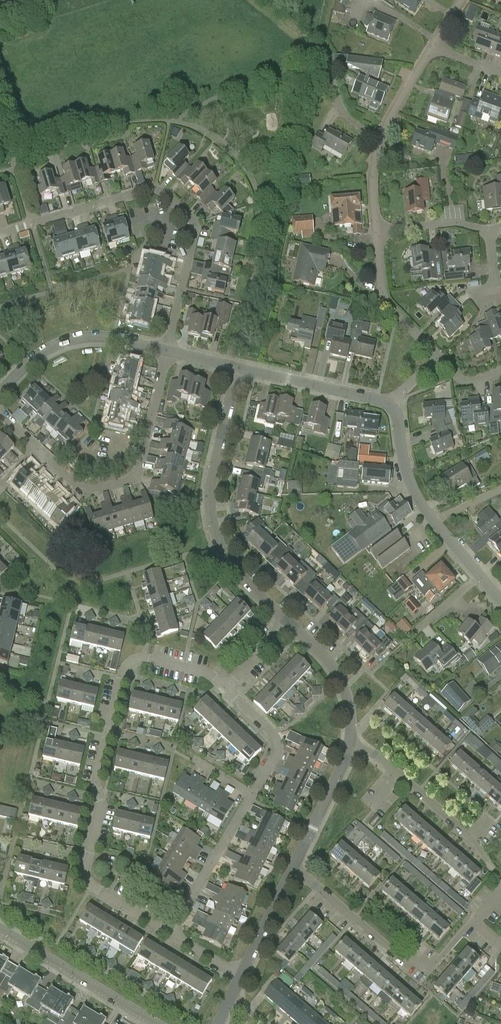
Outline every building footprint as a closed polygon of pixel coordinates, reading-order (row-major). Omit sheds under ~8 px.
[(352,0),(336,0),(335,1),(346,9),(352,0)] [(423,2),(420,0),(400,0),(398,3),(414,14),(423,2)] [(466,20),(474,22),(478,7),(470,4),(466,20)] [(374,14),(373,17),(369,15),(366,16),(363,24),(364,26),(368,28),(367,33),(387,41),(395,23),(374,14)] [(477,28),(473,39),(477,41),(475,48),(500,57),(500,56),(500,37),(477,28)] [(387,89),(368,81),(369,77),(378,80),(383,61),(348,57),(346,68),(367,76),(365,80),(359,78),(352,94),(371,102),(368,108),(376,111),(379,105),(380,106),(387,89)] [(442,94),(440,99),(435,98),(428,117),(446,124),(453,104),(456,97),(462,100),(466,88),(443,80),(439,93),(442,94)] [(480,104),(474,101),(469,116),(468,116),(480,120),(482,116),(490,119),(489,122),(496,124),(500,110),(500,101),(483,94),(480,104)] [(463,130),(468,116),(469,116),(459,112),(454,127),(463,130)] [(425,132),(424,135),(417,132),(412,147),(431,153),(435,143),(440,145),(454,151),(459,138),(433,128),(430,134),(425,132)] [(342,156),(351,142),(340,136),(340,138),(329,131),(325,138),(318,135),(311,147),(320,152),(324,146),(342,156)] [(134,148),(136,156),(130,158),(131,161),(135,174),(147,170),(147,169),(153,167),(154,165),(153,162),(148,143),(134,148)] [(189,157),(179,147),(164,163),(164,167),(176,179),(185,169),(181,165),(189,157)] [(122,151),(110,155),(115,173),(127,169),(129,175),(135,174),(131,161),(125,163),(122,151)] [(98,158),(101,170),(95,172),(99,184),(105,182),(103,176),(115,173),(110,155),(98,158)] [(95,172),(89,174),(86,162),(74,165),(79,183),(91,180),(93,186),(99,184),(95,172)] [(66,181),(60,183),(64,195),(71,193),(69,187),(79,183),(74,165),(62,169),(66,181)] [(185,169),(176,179),(184,186),(188,182),(194,188),(207,174),(197,165),(189,173),(185,169)] [(60,183),(54,184),(51,173),(38,176),(42,187),(38,188),(40,195),(55,191),(57,197),(64,195),(60,183)] [(207,174),(194,188),(199,193),(195,197),(203,205),(212,195),(208,190),(216,182),(217,180),(217,178),(215,176),(212,176),(211,177),(207,174)] [(296,185),(310,184),(309,176),(295,177),(296,185)] [(498,188),(483,189),(486,211),(500,209),(500,178),(497,178),(498,188)] [(429,197),(427,181),(417,182),(418,191),(405,193),(407,214),(423,212),(422,198),(429,197)] [(3,213),(2,207),(9,205),(4,187),(0,188),(0,214),(3,213)] [(217,199),(212,195),(203,205),(211,212),(214,208),(222,215),(233,212),(227,206),(234,199),(224,190),(217,199)] [(361,225),(358,196),(330,199),(332,227),(361,225)] [(214,224),(212,234),(227,238),(229,232),(237,234),(240,222),(231,220),(233,212),(222,215),(220,225),(214,224)] [(124,221),(118,223),(116,216),(111,218),(119,243),(129,240),(124,221)] [(293,234),(313,233),(312,217),(291,218),(293,234)] [(106,219),(108,226),(102,228),(108,247),(119,243),(111,218),(106,219)] [(94,230),(89,231),(87,225),(82,227),(89,252),(100,249),(94,230)] [(76,228),(78,235),(73,236),(78,255),(89,252),(82,227),(76,228)] [(73,236),(68,238),(66,231),(60,233),(68,258),(78,255),(73,236)] [(55,235),(57,241),(52,243),(57,261),(68,258),(60,233),(55,235)] [(227,238),(212,234),(210,240),(218,242),(215,254),(232,258),(235,246),(226,244),(227,238)] [(17,246),(12,247),(20,274),(23,273),(23,271),(30,269),(25,251),(19,252),(17,246)] [(9,255),(3,257),(9,276),(17,273),(19,274),(20,274),(12,247),(7,249),(9,255)] [(301,247),(293,282),(315,287),(321,262),(326,264),(328,253),(301,247)] [(434,251),(428,252),(427,250),(418,251),(418,249),(411,249),(413,269),(421,268),(423,281),(442,278),(439,255),(434,256),(434,251)] [(447,261),(449,274),(444,275),(445,282),(464,280),(463,273),(468,273),(468,267),(470,267),(469,258),(471,257),(470,250),(450,253),(451,261),(447,261)] [(203,271),(230,277),(232,270),(229,269),(232,258),(215,254),(212,265),(205,263),(204,266),(203,271)] [(1,279),(2,278),(9,276),(3,257),(0,258),(0,280),(1,279)] [(140,263),(139,267),(161,272),(162,266),(170,268),(171,263),(144,257),(143,264),(140,263)] [(161,272),(139,267),(138,270),(141,271),(139,278),(166,285),(167,280),(159,278),(161,272)] [(203,271),(200,282),(207,283),(205,290),(223,295),(226,284),(228,284),(230,277),(203,271)] [(139,278),(138,285),(135,284),(134,288),(137,289),(156,293),(157,287),(165,289),(166,285),(139,278)] [(137,289),(135,296),(132,296),(132,299),(153,304),(154,298),(163,300),(164,295),(156,293),(137,289)] [(436,310),(440,315),(446,309),(450,306),(439,295),(436,298),(431,292),(416,306),(421,311),(423,309),(430,316),(436,310)] [(130,307),(129,310),(150,315),(152,308),(155,309),(156,305),(153,304),(132,299),(131,300),(134,301),(133,307),(130,307)] [(461,307),(455,301),(450,306),(446,309),(440,315),(445,320),(439,326),(446,333),(444,334),(449,339),(463,325),(457,320),(460,317),(456,312),(461,307)] [(200,336),(212,339),(216,323),(222,325),(222,324),(227,325),(232,307),(218,304),(215,319),(211,318),(211,320),(204,318),(203,321),(200,336)] [(316,320),(323,321),(326,310),(319,308),(317,315),(316,320)] [(129,310),(128,314),(131,314),(129,322),(151,327),(152,323),(149,322),(150,315),(129,310)] [(203,321),(194,319),(196,313),(187,311),(185,322),(190,324),(187,336),(199,339),(200,336),(203,321)] [(500,317),(493,319),(490,313),(484,315),(490,332),(493,340),(499,338),(500,340),(500,318),(500,317)] [(303,349),(309,350),(316,321),(302,318),(300,325),(288,322),(286,332),(291,334),(290,340),(304,343),(303,349)] [(351,335),(349,342),(350,342),(347,352),(355,354),(355,356),(371,360),(375,343),(359,340),(360,337),(361,337),(362,333),(367,334),(370,325),(355,322),(352,335),(351,335)] [(350,342),(349,342),(341,340),(344,328),(330,324),(327,337),(333,339),(330,355),(346,359),(347,352),(350,342)] [(493,340),(490,332),(484,334),(482,330),(474,333),(476,336),(468,339),(475,358),(482,355),(481,354),(490,350),(487,343),(493,340)] [(116,367),(115,371),(136,376),(138,369),(141,370),(142,366),(120,360),(118,368),(116,367)] [(115,371),(114,374),(117,375),(115,382),(134,387),(137,387),(138,384),(135,383),(136,376),(115,371)] [(171,385),(168,397),(167,403),(175,405),(177,399),(179,400),(181,394),(188,396),(192,380),(192,378),(179,375),(177,387),(171,385)] [(187,398),(188,398),(187,403),(195,404),(194,406),(205,409),(208,396),(202,395),(204,383),(192,380),(188,396),(187,398)] [(114,386),(113,393),(110,392),(131,398),(145,401),(146,396),(132,393),(134,387),(115,382),(112,381),(112,385),(114,386)] [(24,407),(20,411),(24,414),(45,392),(41,389),(39,391),(35,387),(22,401),(27,406),(25,407),(24,407)] [(488,416),(489,427),(489,423),(500,421),(500,416),(500,412),(500,388),(498,388),(498,393),(492,393),(495,416),(488,416)] [(24,414),(28,418),(32,414),(31,413),(33,411),(38,416),(51,402),(47,398),(49,396),(45,392),(24,414)] [(131,398),(110,392),(109,396),(112,396),(110,404),(137,410),(138,405),(130,403),(131,398)] [(51,402),(38,416),(36,418),(38,421),(40,418),(46,423),(59,409),(55,406),(61,400),(57,396),(52,403),(51,402)] [(462,421),(463,426),(474,425),(474,428),(489,427),(488,416),(487,413),(480,414),(478,397),(468,398),(468,405),(460,406),(462,421)] [(260,404),(257,416),(256,420),(265,422),(266,424),(274,426),(276,417),(279,402),(268,399),(266,406),(260,404)] [(276,417),(274,426),(275,427),(276,424),(283,425),(284,424),(299,427),(303,411),(291,408),(292,402),(280,399),(279,402),(276,417)] [(446,411),(444,411),(443,403),(423,405),(425,419),(434,418),(435,424),(442,422),(445,428),(452,425),(446,411)] [(59,409),(46,423),(44,426),(46,428),(48,426),(53,431),(67,417),(63,414),(69,407),(65,404),(59,410),(59,409)] [(106,410),(105,414),(126,419),(128,413),(136,415),(137,410),(110,404),(108,411),(106,410)] [(326,410),(312,407),(307,425),(315,427),(314,433),(325,436),(329,421),(323,420),(326,410)] [(126,419),(105,414),(104,417),(107,418),(105,425),(132,431),(133,427),(125,425),(126,419)] [(358,439),(361,416),(345,414),(343,429),(355,431),(354,438),(358,439)] [(72,421),(67,417),(53,431),(59,436),(57,438),(59,440),(80,418),(77,415),(72,421)] [(178,415),(176,423),(166,420),(165,425),(165,424),(163,430),(172,432),(171,437),(189,441),(191,431),(182,428),(183,424),(182,424),(184,417),(178,415)] [(362,416),(361,416),(358,439),(359,439),(359,436),(375,438),(376,432),(378,419),(362,417),(362,416)] [(85,422),(80,418),(59,440),(62,443),(64,441),(70,446),(83,432),(79,428),(85,422)] [(456,424),(452,425),(445,428),(447,434),(429,441),(435,456),(453,448),(450,441),(457,438),(456,437),(461,435),(456,424)] [(11,451),(15,447),(1,434),(0,435),(0,448),(15,461),(18,458),(11,451)] [(280,434),(279,440),(293,443),(295,437),(280,434)] [(252,440),(249,452),(267,457),(270,445),(292,450),(293,443),(279,440),(261,435),(259,442),(252,440)] [(160,445),(190,452),(190,451),(187,451),(189,441),(171,437),(170,442),(161,440),(160,445)] [(297,438),(294,450),(301,451),(304,439),(297,438)] [(324,457),(338,461),(342,447),(327,444),(324,457)] [(190,452),(160,445),(158,450),(167,452),(166,457),(184,462),(187,463),(190,452)] [(0,462),(4,458),(11,465),(15,461),(0,448),(0,462)] [(347,454),(346,464),(348,464),(355,465),(356,454),(356,452),(357,450),(348,449),(347,454)] [(479,466),(491,459),(486,449),(474,456),(479,466)] [(249,452),(246,465),(256,468),(254,474),(266,477),(269,478),(271,471),(264,470),(267,457),(249,452)] [(356,454),(355,465),(369,466),(373,467),(374,459),(365,458),(365,453),(356,452),(356,454)] [(155,465),(155,466),(185,473),(187,463),(184,462),(166,457),(165,463),(158,461),(158,459),(147,456),(146,463),(155,465)] [(357,482),(367,483),(369,466),(355,465),(348,464),(346,464),(339,463),(338,470),(343,471),(342,479),(338,479),(338,480),(338,479),(337,487),(356,489),(357,482)] [(479,485),(466,463),(442,477),(451,491),(454,492),(466,485),(469,491),(479,485)] [(20,492),(32,478),(28,475),(35,468),(31,464),(12,484),(20,492)] [(185,473),(155,466),(154,470),(162,472),(161,478),(179,482),(180,481),(181,473),(185,474),(185,473)] [(373,467),(369,466),(367,483),(388,485),(390,468),(387,468),(373,467)] [(243,479),(240,491),(256,495),(257,489),(261,490),(263,489),(266,477),(254,474),(252,474),(250,481),(243,479)] [(36,482),(32,478),(20,492),(27,499),(46,479),(43,475),(36,482)] [(149,491),(150,491),(148,494),(153,497),(162,499),(163,494),(164,494),(165,490),(173,492),(171,497),(180,499),(181,493),(180,493),(183,482),(180,481),(179,482),(161,478),(160,483),(151,481),(150,486),(149,491)] [(50,482),(46,479),(27,499),(35,506),(47,493),(43,489),(50,482)] [(288,496),(302,496),(302,482),(288,482),(288,496)] [(143,502),(138,504),(143,521),(153,518),(145,491),(143,486),(139,487),(143,502)] [(51,496),(47,493),(35,506),(43,513),(62,493),(58,489),(51,496)] [(237,504),(240,505),(239,512),(244,513),(258,517),(263,497),(256,495),(240,491),(237,504)] [(65,496),(62,493),(43,513),(50,520),(63,507),(59,503),(65,496)] [(125,497),(133,524),(143,521),(138,504),(133,505),(130,496),(126,497),(125,497)] [(123,508),(118,510),(123,527),(133,524),(125,497),(120,499),(123,508)] [(399,499),(391,505),(390,503),(386,502),(377,509),(379,512),(376,514),(387,527),(392,523),(394,526),(410,514),(399,499)] [(113,511),(110,502),(105,504),(113,530),(123,527),(118,510),(113,511)] [(63,507),(50,520),(58,528),(77,507),(73,504),(67,511),(63,507)] [(103,514),(98,516),(103,533),(113,530),(105,504),(100,505),(103,514)] [(103,533),(98,516),(93,518),(90,508),(85,510),(93,536),(103,533)] [(500,532),(500,519),(499,521),(488,509),(477,518),(480,522),(476,526),(484,536),(495,526),(500,532)] [(357,528),(348,535),(331,548),(344,565),(365,549),(369,555),(387,540),(383,535),(389,531),(387,527),(376,514),(366,521),(358,512),(350,518),(357,528)] [(247,531),(252,536),(247,542),(256,551),(268,538),(262,533),(266,528),(258,520),(247,531)] [(403,555),(420,540),(416,536),(411,531),(395,545),(403,555)] [(500,532),(490,542),(498,552),(500,550),(500,532)] [(268,538),(256,551),(265,560),(271,554),(276,559),(287,548),(276,538),(272,543),(268,538)] [(424,544),(420,540),(403,555),(411,564),(428,550),(423,545),(424,544)] [(276,559),(281,564),(276,570),(285,579),(297,566),(288,557),(292,553),(287,548),(276,559)] [(297,566),(285,579),(294,587),(300,582),(305,587),(314,577),(315,576),(307,568),(303,572),(297,566)] [(447,574),(440,566),(425,580),(432,588),(447,574)] [(143,579),(145,584),(141,585),(142,589),(146,588),(147,591),(164,586),(160,574),(143,579)] [(435,591),(425,599),(429,604),(454,582),(447,574),(432,588),(435,591)] [(386,576),(381,580),(397,599),(411,586),(403,577),(400,580),(394,585),(390,580),(386,576)] [(305,587),(309,591),(304,597),(312,604),(324,592),(319,588),(322,585),(314,577),(305,587)] [(324,592),(312,604),(320,612),(325,606),(330,610),(339,601),(331,593),(335,590),(330,585),(324,592)] [(147,591),(148,596),(145,597),(146,602),(150,601),(150,603),(167,598),(164,586),(147,591)] [(217,587),(211,593),(215,596),(220,590),(217,587)] [(183,599),(180,602),(181,604),(186,603),(194,600),(193,596),(185,599),(183,599)] [(167,598),(150,603),(153,611),(148,612),(150,616),(154,615),(171,610),(167,598)] [(205,599),(204,600),(202,602),(208,608),(212,605),(205,599)] [(413,615),(420,608),(412,599),(405,605),(413,615)] [(4,601),(0,600),(0,605),(2,606),(1,611),(19,615),(22,605),(4,601)] [(330,610),(334,614),(328,620),(337,628),(348,616),(343,611),(346,608),(339,601),(330,610)] [(208,608),(202,602),(199,605),(205,611),(208,608)] [(251,613),(250,614),(237,602),(229,610),(244,626),(245,625),(242,622),(248,617),(250,619),(254,615),(251,613)] [(354,609),(348,616),(337,628),(344,635),(349,631),(353,635),(354,633),(367,621),(354,609)] [(171,610),(154,615),(156,623),(152,624),(153,628),(157,627),(174,622),(171,610)] [(244,626),(229,610),(220,619),(235,635),(236,634),(233,631),(239,626),(241,628),(244,626)] [(17,625),(19,615),(1,611),(0,616),(0,621),(17,625)] [(87,614),(92,621),(96,619),(91,611),(87,614)] [(87,614),(84,616),(88,623),(92,621),(87,614)] [(112,620),(117,627),(120,625),(116,617),(112,620)] [(220,619),(211,628),(227,644),(228,643),(224,640),(230,634),(233,637),(235,635),(220,619)] [(404,634),(412,629),(406,619),(398,625),(404,634)] [(487,639),(484,637),(492,628),(480,619),(474,626),(468,621),(457,634),(470,645),(473,641),(480,646),(487,639)] [(112,620),(108,622),(113,629),(117,627),(112,620)] [(0,621),(0,632),(15,635),(17,625),(0,621)] [(354,633),(358,638),(353,643),(361,651),(380,632),(375,627),(373,627),(367,621),(354,633)] [(174,622),(157,627),(160,635),(156,636),(157,641),(178,634),(174,622)] [(75,624),(71,642),(83,645),(87,627),(75,624)] [(87,627),(83,645),(96,648),(99,632),(100,630),(88,627),(87,627)] [(227,644),(211,628),(202,637),(214,650),(221,643),(224,647),(227,644)] [(99,632),(96,648),(108,651),(112,633),(112,632),(100,630),(99,632)] [(12,645),(15,635),(0,632),(0,642),(12,645)] [(392,643),(380,632),(361,651),(369,659),(374,653),(379,657),(392,643)] [(492,642),(500,637),(498,633),(489,638),(492,642)] [(112,635),(108,653),(114,654),(111,668),(117,670),(124,638),(112,635)] [(0,642),(0,653),(10,655),(12,645),(0,642)] [(484,656),(477,661),(489,676),(500,667),(500,642),(484,656)] [(446,645),(439,651),(432,643),(415,658),(426,671),(438,662),(444,669),(457,658),(446,645)] [(7,665),(10,655),(0,653),(0,663),(7,665)] [(68,655),(66,661),(69,662),(78,664),(80,658),(69,656),(68,655)] [(28,665),(30,658),(21,657),(19,664),(28,665)] [(296,658),(287,667),(304,683),(305,682),(301,678),(307,673),(312,674),(314,673),(310,670),(309,670),(296,658)] [(304,683),(287,667),(278,676),(295,692),(296,691),(292,687),(298,681),(303,683),(304,683)] [(415,691),(420,685),(407,672),(400,680),(405,684),(406,682),(415,691)] [(89,673),(86,675),(90,682),(94,680),(89,673)] [(90,682),(86,675),(82,677),(87,684),(90,682)] [(295,692),(278,676),(269,685),(286,701),(288,700),(283,696),(289,690),(294,692),(295,692)] [(471,702),(454,683),(442,693),(459,712),(471,702)] [(69,705),(73,687),(61,684),(57,702),(69,705)] [(286,701),(269,685),(260,694),(277,710),(279,709),(274,705),(279,699),(286,702),(286,701)] [(421,685),(420,685),(415,691),(421,696),(419,697),(423,700),(422,701),(423,701),(428,695),(419,687),(421,685)] [(86,690),(73,687),(69,705),(82,708),(86,690)] [(86,690),(82,708),(94,711),(98,693),(86,690)] [(277,710),(260,694),(250,703),(263,716),(270,709),(277,711),(277,710)] [(141,716),(145,698),(133,695),(128,713),(141,716)] [(428,695),(423,701),(432,709),(439,702),(430,695),(429,696),(428,695)] [(393,716),(403,704),(394,696),(383,708),(393,716)] [(158,701),(145,698),(141,716),(153,719),(158,701)] [(203,721),(215,709),(206,700),(193,713),(199,718),(199,721),(200,723),(202,721),(203,721)] [(170,704),(158,701),(153,719),(166,722),(170,704)] [(448,710),(439,702),(432,709),(441,718),(446,712),(448,710)] [(170,704),(166,722),(178,725),(182,707),(170,704)] [(403,704),(393,716),(402,724),(412,712),(403,704)] [(461,716),(478,737),(496,723),(490,715),(480,723),(474,716),(479,712),(474,706),(461,716)] [(215,709),(203,721),(208,727),(208,730),(209,731),(211,729),(212,730),(224,717),(215,709)] [(418,717),(412,712),(402,724),(412,732),(427,714),(423,711),(418,717)] [(446,712),(441,718),(443,716),(440,719),(445,724),(448,720),(452,724),(456,720),(446,712)] [(428,715),(427,714),(412,732),(421,740),(431,729),(422,721),(428,715)] [(224,717),(212,730),(217,736),(217,739),(218,740),(220,738),(221,739),(233,726),(224,717)] [(79,719),(78,725),(90,727),(91,721),(79,719)] [(456,720),(452,724),(453,725),(450,729),(457,734),(453,739),(458,743),(468,732),(465,729),(456,720)] [(281,729),(287,724),(284,721),(278,726),(281,729)] [(233,726),(221,739),(227,744),(226,747),(228,749),(229,747),(230,748),(243,735),(233,726)] [(151,728),(149,734),(162,739),(164,733),(151,728)] [(431,729),(421,740),(431,749),(441,737),(431,729)] [(80,738),(75,731),(71,733),(76,740),(80,738)] [(76,740),(71,733),(68,735),(72,743),(76,740)] [(252,744),(243,735),(230,748),(236,753),(235,756),(237,758),(239,756),(240,757),(252,744)] [(298,753),(317,763),(324,749),(299,737),(296,743),(302,746),(298,753)] [(441,737),(431,749),(440,757),(450,745),(441,737)] [(480,749),(483,745),(474,737),(470,741),(471,742),(470,743),(473,746),(474,744),(480,749)] [(135,739),(131,741),(136,748),(140,746),(135,739)] [(136,748),(131,741),(127,743),(132,751),(136,748)] [(55,763),(59,745),(47,742),(43,760),(55,763)] [(160,744),(156,747),(160,754),(164,752),(160,744)] [(261,753),(252,744),(240,757),(245,762),(244,765),(246,766),(248,764),(249,765),(261,753)] [(59,745),(55,763),(68,766),(72,748),(59,745)] [(483,745),(480,749),(489,757),(486,760),(487,760),(493,754),(483,745)] [(156,747),(152,749),(156,757),(160,754),(156,747)] [(72,748),(68,766),(80,769),(84,751),(72,748)] [(127,774),(131,756),(119,753),(114,771),(127,774)] [(317,763),(298,753),(295,761),(289,758),(286,764),(311,776),(317,763)] [(459,773),(469,761),(459,753),(449,765),(459,773)] [(496,768),(498,766),(500,763),(500,761),(493,754),(487,760),(496,768)] [(144,759),(131,756),(127,774),(139,777),(144,759)] [(144,759),(139,777),(152,780),(156,762),(144,759)] [(469,761),(459,773),(468,781),(478,770),(469,761)] [(156,762),(152,780),(164,783),(168,765),(156,762)] [(311,776),(286,764),(283,769),(289,772),(286,780),(305,789),(311,776)] [(488,778),(478,770),(468,781),(477,790),(488,778)] [(185,803),(199,779),(193,775),(190,781),(183,777),(172,795),(185,803)] [(67,776),(66,782),(74,784),(76,778),(67,776)] [(477,790),(487,798),(497,786),(500,781),(498,778),(494,783),(488,778),(477,790)] [(205,782),(199,779),(185,803),(197,810),(208,792),(201,788),(205,782)] [(305,789),(286,780),(282,787),(276,784),(274,790),(298,802),(305,789)] [(487,798),(496,806),(500,800),(500,789),(498,786),(500,782),(500,781),(497,786),(487,798)] [(54,794),(49,786),(45,788),(50,796),(54,794)] [(45,788),(42,791),(46,798),(50,796),(45,788)] [(215,796),(208,792),(197,810),(210,817),(224,794),(218,790),(215,796)] [(298,802),(274,790),(271,796),(276,799),(273,806),(292,815),(298,802)] [(79,799),(74,792),(70,794),(75,802),(79,799)] [(70,794),(66,797),(71,804),(75,802),(70,794)] [(224,794),(210,817),(223,825),(233,807),(226,803),(230,797),(224,794)] [(138,807),(133,799),(129,802),(134,810),(138,807)] [(41,821),(45,804),(33,801),(28,818),(41,821)] [(134,810),(129,802),(126,804),(130,812),(134,810)] [(58,807),(45,804),(41,821),(53,824),(58,807)] [(0,811),(0,817),(14,820),(17,811),(1,806),(0,811)] [(70,810),(58,807),(53,824),(66,828),(70,810)] [(403,829),(414,817),(405,809),(394,821),(403,829)] [(82,813),(70,810),(66,828),(78,831),(82,813)] [(260,827),(279,836),(285,823),(260,811),(257,817),(263,820),(260,827)] [(125,835),(129,818),(117,815),(113,832),(125,835)] [(376,816),(368,825),(373,830),(382,821),(376,816)] [(414,817),(403,829),(413,838),(423,825),(414,817)] [(142,821),(129,818),(125,835),(138,838),(142,821)] [(154,824),(142,821),(138,838),(150,841),(154,824)] [(365,836),(369,832),(359,823),(355,828),(365,836)] [(423,825),(413,838),(422,846),(433,833),(423,825)] [(279,836),(260,827),(256,834),(250,831),(247,837),(272,849),(279,836)] [(175,844),(198,857),(202,851),(196,848),(200,841),(183,831),(175,844)] [(369,832),(365,836),(375,844),(378,840),(369,832)] [(390,845),(394,840),(384,832),(380,836),(390,845)] [(442,841),(433,833),(422,846),(432,854),(442,841)] [(272,849),(247,837),(244,843),(250,846),(247,853),(266,862),(272,849)] [(388,848),(378,840),(375,844),(384,853),(388,848)] [(403,848),(394,840),(390,845),(399,853),(403,848)] [(452,849),(442,841),(432,854),(441,862),(452,849)] [(175,844),(168,856),(185,866),(189,860),(195,863),(198,857),(175,844)] [(341,865),(351,852),(342,844),(331,857),(341,865)] [(388,848),(384,853),(395,863),(399,858),(388,848)] [(403,848),(399,853),(405,858),(409,853),(403,848)] [(452,849),(441,862),(450,870),(461,858),(452,849)] [(361,860),(351,852),(341,865),(350,873),(361,860)] [(266,862),(247,853),(244,860),(238,857),(235,864),(259,876),(266,862)] [(159,868),(183,882),(187,877),(181,873),(185,866),(168,856),(164,862),(163,861),(159,868)] [(409,861),(418,869),(422,865),(416,860),(413,856),(409,861)] [(461,858),(450,870),(460,878),(471,866),(461,858)] [(28,879),(32,862),(19,859),(15,876),(23,878),(24,881),(26,882),(27,879),(28,879)] [(370,868),(361,860),(350,873),(360,881),(370,868)] [(44,865),(32,862),(28,879),(36,881),(36,884),(39,884),(39,882),(40,882),(44,865)] [(413,876),(417,871),(407,863),(403,867),(413,876)] [(259,876),(235,864),(232,869),(238,872),(234,880),(253,889),(259,876)] [(422,865),(418,869),(428,877),(431,873),(428,870),(430,867),(428,865),(426,866),(423,864),(422,865)] [(56,868),(44,865),(40,882),(48,884),(49,887),(51,888),(52,885),(56,868)] [(480,874),(471,866),(460,878),(469,886),(464,891),(471,896),(481,884),(475,880),(480,874)] [(69,871),(56,868),(52,885),(60,887),(61,890),(63,890),(64,888),(65,888),(69,871)] [(152,881),(170,892),(174,885),(180,888),(183,882),(159,868),(152,879),(154,879),(152,881)] [(370,868),(360,881),(369,889),(380,877),(370,868)] [(426,879),(417,871),(413,876),(422,884),(426,879)] [(431,873),(428,877),(437,885),(441,881),(431,873)] [(435,888),(426,879),(422,884),(432,892),(435,888)] [(391,901),(402,888),(393,880),(382,893),(391,901)] [(450,889),(441,881),(437,885),(446,894),(450,889)] [(216,896),(240,908),(247,895),(228,886),(224,893),(219,890),(216,896)] [(402,888),(391,901),(401,909),(412,896),(402,888)] [(435,888),(432,892),(441,900),(445,896),(435,888)] [(463,900),(450,889),(446,894),(459,904),(463,900)] [(28,901),(24,893),(20,895),(24,903),(28,901)] [(20,895),(16,897),(20,905),(24,903),(20,895)] [(240,908),(216,896),(213,903),(219,905),(215,913),(234,922),(240,908)] [(421,904),(412,896),(401,909),(410,917),(421,904)] [(445,896),(441,900),(450,908),(454,904),(445,896)] [(52,906),(48,899),(44,901),(49,909),(52,906)] [(44,901),(40,903),(45,911),(49,909),(44,901)] [(421,904),(410,917),(420,925),(430,912),(421,904)] [(464,912),(454,904),(450,908),(460,916),(464,912)] [(91,929),(100,914),(89,908),(80,923),(87,927),(86,931),(89,932),(90,929),(91,929)] [(440,920),(430,912),(420,925),(429,933),(440,920)] [(206,917),(203,923),(227,935),(228,934),(233,937),(236,930),(231,928),(234,922),(215,913),(212,920),(206,917)] [(100,914),(91,929),(97,933),(97,937),(99,938),(101,936),(102,936),(111,921),(100,914)] [(309,915),(301,924),(314,935),(322,926),(309,915)] [(449,929),(440,920),(429,933),(438,941),(449,929)] [(122,927),(111,921),(102,936),(108,940),(108,944),(110,945),(112,942),(122,927)] [(227,935),(203,923),(200,929),(206,931),(202,939),(221,948),(227,935)] [(301,924),(293,934),(305,945),(314,935),(301,924)] [(122,927),(112,942),(119,946),(119,950),(121,951),(123,949),(132,934),(122,927)] [(72,935),(68,933),(64,940),(68,942),(72,935)] [(132,934),(123,949),(130,953),(129,957),(131,958),(133,955),(134,956),(143,941),(132,934)] [(293,934),(285,943),(297,954),(305,945),(293,934)] [(324,944),(328,948),(337,938),(333,934),(324,944)] [(345,961),(356,949),(346,940),(336,953),(345,961)] [(149,964),(158,949),(147,943),(138,958),(145,962),(144,966),(146,967),(148,964),(149,964)] [(297,954),(285,943),(276,952),(289,963),(297,954)] [(324,944),(316,954),(320,958),(328,948),(324,944)] [(169,956),(158,949),(149,964),(155,968),(155,972),(157,973),(159,971),(169,956)] [(365,957),(356,949),(345,961),(355,969),(365,957)] [(459,960),(471,970),(479,961),(467,950),(459,960)] [(320,958),(316,954),(308,963),(312,967),(320,958)] [(6,978),(1,974),(9,961),(0,956),(0,988),(6,978)] [(179,962),(169,956),(159,971),(166,975),(166,979),(168,980),(170,977),(179,962)] [(365,957),(355,969),(364,977),(375,965),(365,957)] [(106,966),(107,963),(109,970),(116,960),(108,961),(103,958),(100,963),(106,966)] [(116,960),(109,970),(118,969),(116,960)] [(459,960),(451,969),(463,980),(471,971),(471,970),(459,960)] [(190,969),(179,962),(170,977),(177,981),(177,985),(179,986),(181,984),(190,969)] [(312,967),(308,963),(300,972),(305,976),(312,967)] [(328,982),(332,977),(328,973),(330,971),(326,968),(324,970),(321,968),(320,968),(317,965),(313,969),(317,972),(317,973),(328,982)] [(369,990),(373,985),(384,973),(375,965),(364,977),(360,982),(369,990)] [(486,966),(480,973),(477,976),(482,980),(486,983),(495,973),(486,966)] [(0,988),(0,999),(1,1000),(4,995),(8,997),(12,990),(19,994),(30,974),(19,967),(10,980),(6,978),(0,988)] [(127,979),(131,971),(127,969),(123,977),(127,979)] [(190,969),(181,984),(188,988),(188,992),(190,993),(192,990),(192,991),(201,975),(190,969)] [(451,969),(442,979),(455,989),(463,980),(451,969)] [(384,973),(373,985),(383,993),(393,981),(384,973)] [(30,974),(19,994),(28,999),(24,1005),(32,1009),(39,997),(34,994),(42,981),(30,974)] [(212,982),(201,975),(192,991),(198,994),(198,998),(200,999),(202,997),(203,997),(212,982)] [(341,985),(332,977),(328,982),(337,990),(341,985)] [(455,989),(442,979),(434,988),(447,999),(455,989)] [(482,980),(474,989),(478,993),(486,983),(482,980)] [(276,1006),(288,991),(276,981),(264,995),(276,1006)] [(403,989),(393,981),(383,993),(392,1002),(403,989)] [(341,985),(337,990),(346,998),(350,993),(341,985)] [(39,997),(32,1009),(38,1014),(42,1008),(51,1014),(63,994),(52,987),(44,1000),(39,997)] [(392,1002),(402,1010),(412,997),(403,989),(392,1002)] [(474,989),(465,999),(470,1002),(478,993),(474,989)] [(300,1002),(288,991),(276,1006),(288,1016),(300,1002)] [(350,993),(346,998),(356,1006),(360,1001),(350,993)] [(51,1014),(46,1021),(51,1023),(67,1023),(71,1017),(66,1014),(74,1000),(63,994),(51,1014)] [(422,1005),(412,997),(402,1010),(411,1018),(422,1005)] [(470,1002),(465,999),(457,1008),(462,1012),(470,1002)] [(369,1009),(360,1001),(356,1006),(365,1014),(369,1009)] [(288,1016),(297,1023),(302,1023),(312,1012),(300,1002),(288,1016)] [(197,1005),(190,1017),(194,1019),(201,1007),(197,1005)] [(71,1017),(67,1023),(89,1023),(96,1013),(84,1006),(76,1020),(71,1017)] [(379,1017),(369,1009),(365,1014),(374,1022),(379,1017)] [(302,1023),(322,1023),(324,1022),(312,1012),(302,1023)] [(89,1023),(104,1023),(107,1020),(96,1013),(89,1023)]
